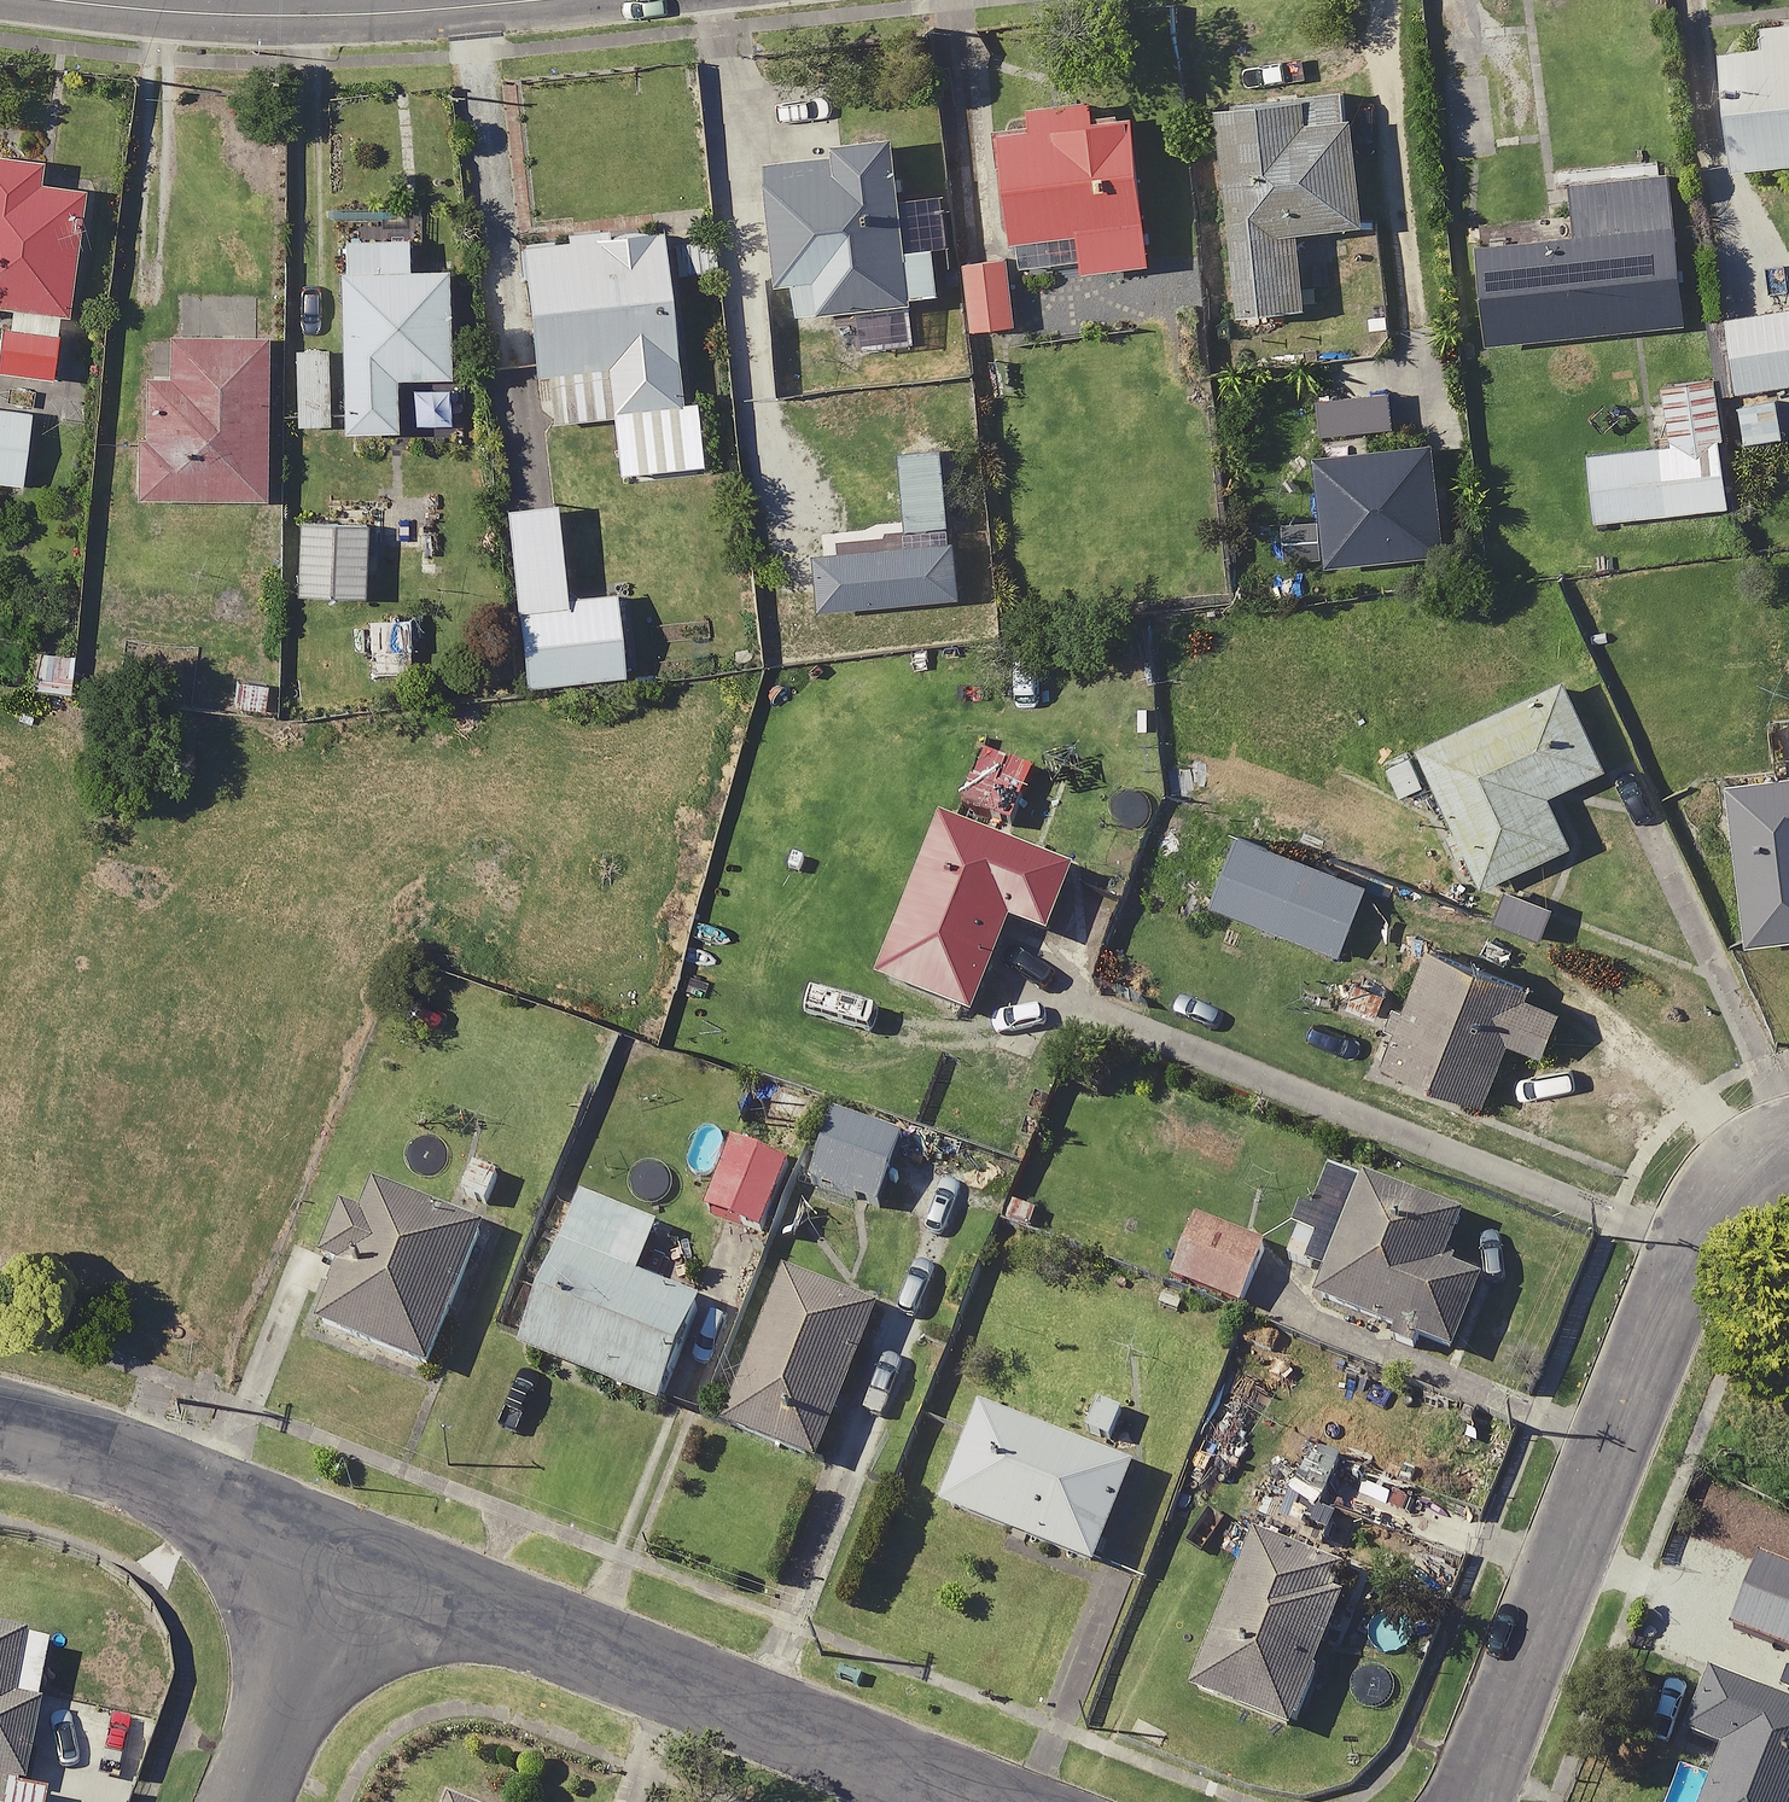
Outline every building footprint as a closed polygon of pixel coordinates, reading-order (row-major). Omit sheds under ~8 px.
[(1773,31),(1775,51),(1733,56),(1748,175),(1788,170),(1788,29),(1773,31)] [(1379,234),(1365,99),(1236,112),(1257,322),(1320,315),(1312,241),(1379,234)] [(1163,266),(1153,125),(1111,128),(1110,108),(1049,112),(1050,132),(1021,134),(1029,246),(1094,242),(1096,270),(1163,266)] [(923,350),(981,344),(976,293),(950,295),(946,254),(922,257),(911,149),(857,154),(858,164),(785,171),(791,230),(797,289),(807,288),(810,323),(919,312),(923,350)] [(0,159),(0,314),(81,324),(100,172),(51,166),(0,159)] [(1694,328),(1677,178),(1580,189),(1586,239),(1488,250),(1500,350),(1694,328)] [(710,405),(698,406),(684,283),(679,233),(537,248),(552,382),(563,380),(568,427),(627,420),(633,481),(717,472),(710,405)] [(424,279),(424,247),(359,247),(358,440),(415,440),(466,440),(466,279),(424,279)] [(1025,258),(979,262),(986,339),(1033,335),(1025,258)] [(1722,396),(1788,389),(1788,315),(1732,320),(1734,345),(1717,346),(1721,381),(1722,396)] [(71,344),(17,339),(14,379),(68,384),(71,344)] [(186,383),(160,382),(158,442),(157,502),(280,506),(285,342),(187,339),(186,383)] [(343,354),(311,352),(308,430),(340,431),(343,354)] [(1722,396),(1721,381),(1667,387),(1672,444),(1597,451),(1605,527),(1734,515),(1722,396)] [(1786,401),(1747,405),(1751,446),(1788,443),(1788,435),(1786,401)] [(0,411),(0,485),(37,489),(45,416),(0,411)] [(314,489),(313,531),(311,599),(376,601),(377,562),(439,564),(441,493),(314,489)] [(577,540),(573,508),(521,514),(542,692),(644,680),(626,534),(577,540)] [(975,601),(971,548),(832,561),(837,614),(975,601)] [(424,624),(383,622),(380,674),(422,676),(424,624)] [(88,655),(44,651),(41,694),(85,697),(88,655)] [(1467,831),(1457,836),(1471,865),(1481,860),(1499,897),(1593,850),(1568,801),(1619,775),(1571,677),(1426,749),(1467,831)] [(282,679),(238,678),(237,717),(281,718),(282,679)] [(1441,795),(1422,753),(1392,767),(1411,809),(1441,795)] [(1738,791),(1760,950),(1788,946),(1788,784),(1738,791)] [(1082,884),(959,833),(894,990),(986,1028),(1025,932),(1057,946),(1082,884)] [(1379,895),(1248,844),(1223,907),(1354,959),(1379,895)] [(1424,1008),(1405,1000),(1391,1032),(1410,1040),(1398,1069),(1499,1112),(1527,1047),(1559,1060),(1578,1016),(1444,960),(1424,1008)] [(1391,1032),(1405,1000),(1364,982),(1350,1015),(1391,1032)] [(914,1149),(845,1120),(818,1185),(887,1213),(914,1149)] [(800,1176),(739,1149),(711,1212),(772,1239),(800,1176)] [(1299,1268),(1337,1281),(1327,1309),(1470,1361),(1501,1275),(1462,1260),(1474,1226),(1392,1196),(1333,1175),(1299,1268)] [(360,1203),(335,1265),(358,1274),(334,1334),(448,1380),(506,1236),(388,1188),(379,1210),(360,1203)] [(673,1234),(597,1207),(540,1362),(679,1414),(718,1309),(654,1285),(673,1234)] [(1286,1258),(1199,1223),(1175,1282),(1263,1317),(1286,1258)] [(893,1318),(804,1281),(741,1435),(829,1472),(893,1318)] [(1105,1377),(1082,1433),(1138,1457),(1162,1400),(1105,1377)] [(1152,1473),(999,1412),(958,1517),(1110,1577),(1152,1473)] [(1362,1580),(1260,1541),(1199,1701),(1300,1740),(1362,1580)] [(1761,1560),(1733,1633),(1788,1655),(1788,1570),(1761,1560)] [(54,1797),(42,1794),(58,1719),(50,1717),(64,1652),(0,1638),(0,1801),(53,1801),(54,1797)] [(1712,1679),(1688,1741),(1729,1757),(1711,1801),(1788,1801),(1788,1710),(1712,1679)]
